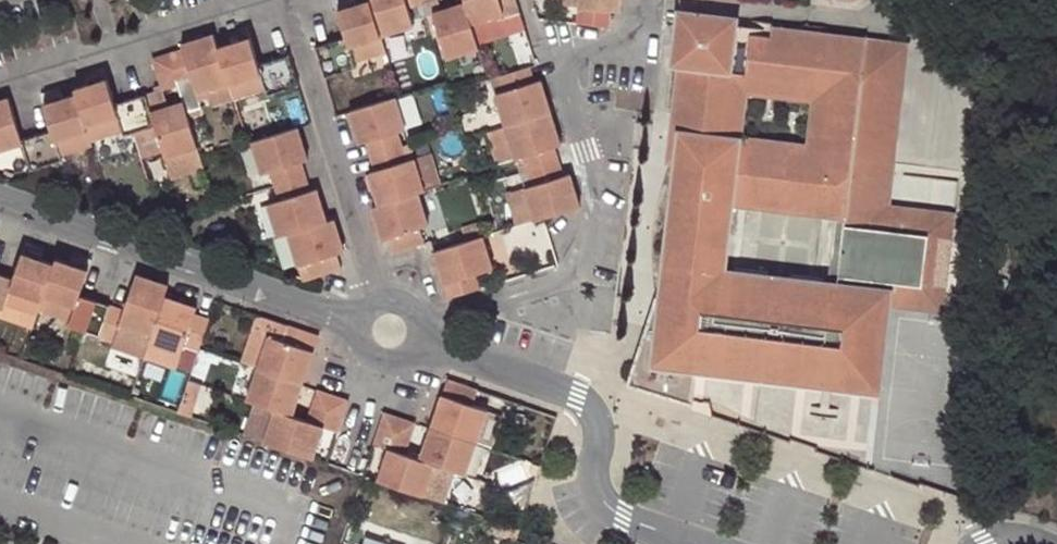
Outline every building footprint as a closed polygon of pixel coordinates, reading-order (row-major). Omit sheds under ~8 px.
[(370,1),(382,38),(415,28),(408,9),(423,3),(422,0),(370,0),(370,1)] [(471,24),(520,8),(517,0),(464,0),(465,3),(471,24)] [(576,1),(574,20),(607,25),(609,6),(616,7),(617,0),(576,0),(576,1)] [(370,1),(357,5),(345,9),(338,11),(346,37),(315,46),(325,78),(358,67),(357,63),(387,53),(382,38),(370,1)] [(356,1),(343,4),(345,9),(357,5),(356,1)] [(471,24),(465,3),(435,13),(450,58),(479,49),(478,45),(471,24)] [(526,29),(520,8),(471,24),(478,45),(526,29)] [(854,133),(892,138),(902,44),(773,31),(772,37),(750,34),(750,39),(736,38),(737,27),(737,20),(680,13),(674,67),(682,67),(676,123),(681,126),(659,323),(650,322),(628,382),(691,402),(694,370),(824,382),(832,383),(878,388),(888,302),(890,287),(926,291),(934,224),(871,216),(873,184),(849,181),(854,133)] [(751,29),(737,27),(736,38),(750,39),(750,34),(751,29)] [(182,49),(168,54),(177,85),(191,80),(195,94),(229,82),(218,47),(214,34),(180,45),(182,49)] [(231,39),(233,43),(245,40),(244,35),(231,39)] [(265,90),(268,95),(299,86),(289,55),(258,63),(250,38),(245,40),(233,43),(218,47),(229,82),(235,100),(265,90)] [(153,59),(162,90),(177,85),(168,54),(153,59)] [(497,92),(508,126),(552,112),(542,79),(534,81),(529,66),(498,75),(503,90),(497,92)] [(86,80),(87,85),(101,80),(100,76),(86,80)] [(115,104),(106,78),(101,80),(87,85),(74,89),(75,93),(89,140),(120,129),(122,135),(132,132),(154,126),(150,111),(145,95),(115,104)] [(229,82),(195,94),(198,101),(207,98),(210,107),(235,100),(229,82)] [(167,106),(162,90),(145,95),(150,111),(154,126),(132,132),(140,157),(162,150),(164,155),(196,146),(182,101),(167,106)] [(75,93),(61,97),(48,102),(42,104),(50,130),(20,139),(21,142),(29,171),(61,161),(59,155),(90,144),(89,140),(75,93)] [(60,93),(46,97),(48,102),(61,97),(60,93)] [(367,141),(371,156),(404,146),(400,131),(407,129),(397,96),(351,111),(360,142),(367,141)] [(21,142),(20,139),(6,98),(0,100),(0,148),(21,142)] [(523,156),(527,171),(559,161),(554,146),(562,144),(552,112),(508,126),(517,157),(523,156)] [(497,163),(517,157),(508,126),(488,133),(497,163)] [(270,170),(275,186),(306,177),(301,160),(308,158),(299,127),(252,141),(262,172),(270,170)] [(895,138),(892,138),(854,133),(849,181),(873,184),(871,216),(934,224),(926,291),(890,287),(888,302),(944,307),(954,209),(888,202),(895,138)] [(404,146),(408,161),(416,159),(411,144),(404,146)] [(196,146),(164,155),(169,173),(202,163),(200,157),(196,146)] [(408,161),(404,146),(371,156),(375,170),(369,172),(379,205),(419,194),(427,191),(416,159),(408,161)] [(433,154),(416,159),(427,191),(437,188),(443,187),(433,154)] [(532,185),(526,187),(536,221),(544,218),(581,206),(570,173),(563,175),(559,161),(527,171),(532,185)] [(306,177),(275,186),(279,198),(268,202),(279,236),(288,233),(327,222),(316,188),(310,189),(306,177)] [(516,227),(536,221),(526,187),(506,193),(516,227)] [(419,194),(430,226),(447,220),(437,188),(427,191),(419,194)] [(422,229),(430,226),(419,194),(379,205),(373,208),(382,239),(390,237),(394,252),(427,243),(422,229)] [(288,233),(298,263),(307,261),(312,278),(342,269),(337,252),(344,250),(334,219),(327,222),(288,233)] [(462,229),(466,242),(482,237),(478,224),(462,229)] [(475,273),(494,267),(484,236),(482,237),(466,242),(434,251),(450,298),(481,289),(475,273)] [(40,254),(28,251),(26,257),(38,261),(40,254)] [(19,255),(10,280),(0,277),(0,312),(1,312),(3,306),(34,316),(35,313),(51,265),(38,261),(26,257),(19,255)] [(69,259),(67,265),(82,269),(83,266),(82,265),(83,264),(69,259)] [(78,297),(87,271),(82,269),(67,265),(53,260),(51,265),(35,313),(66,322),(64,327),(82,333),(88,335),(97,303),(78,297)] [(312,278),(307,261),(298,263),(304,280),(312,278)] [(107,307),(96,337),(112,342),(117,325),(150,336),(163,300),(166,291),(167,288),(134,278),(121,312),(107,307)] [(163,300),(194,309),(197,301),(166,291),(163,300)] [(207,321),(192,316),(194,309),(163,300),(150,336),(146,346),(179,356),(182,348),(196,353),(197,351),(207,321)] [(97,303),(88,335),(96,337),(107,307),(97,303)] [(3,306),(1,312),(0,315),(0,318),(30,328),(34,316),(3,306)] [(242,361),(256,365),(266,336),(281,341),(285,326),(257,317),(242,361)] [(286,324),(285,326),(281,341),(266,336),(256,365),(254,370),(299,386),(316,335),(286,324)] [(175,370),(179,356),(146,346),(142,359),(175,370)] [(182,348),(179,356),(175,370),(188,375),(196,353),(182,348)] [(299,386),(254,370),(243,402),(253,405),(271,411),(289,417),(299,386)] [(471,406),(477,390),(446,380),(429,429),(474,445),(486,411),(471,406)] [(197,387),(185,383),(175,415),(187,419),(197,387)] [(346,403),(316,393),(310,408),(340,419),(346,403)] [(242,438),(260,444),(271,411),(253,405),(242,438)] [(335,435),(340,419),(310,408),(304,422),(289,417),(271,411),(260,444),(311,461),(321,430),(335,435)] [(407,441),(413,426),(382,416),(377,431),(407,441)] [(474,445),(429,429),(418,462),(432,467),(453,474),(464,478),(474,445)] [(376,483),(422,499),(432,467),(418,462),(403,457),(407,441),(377,431),(372,448),(386,453),(376,483)] [(443,506),(453,474),(432,467),(422,499),(443,506)]
